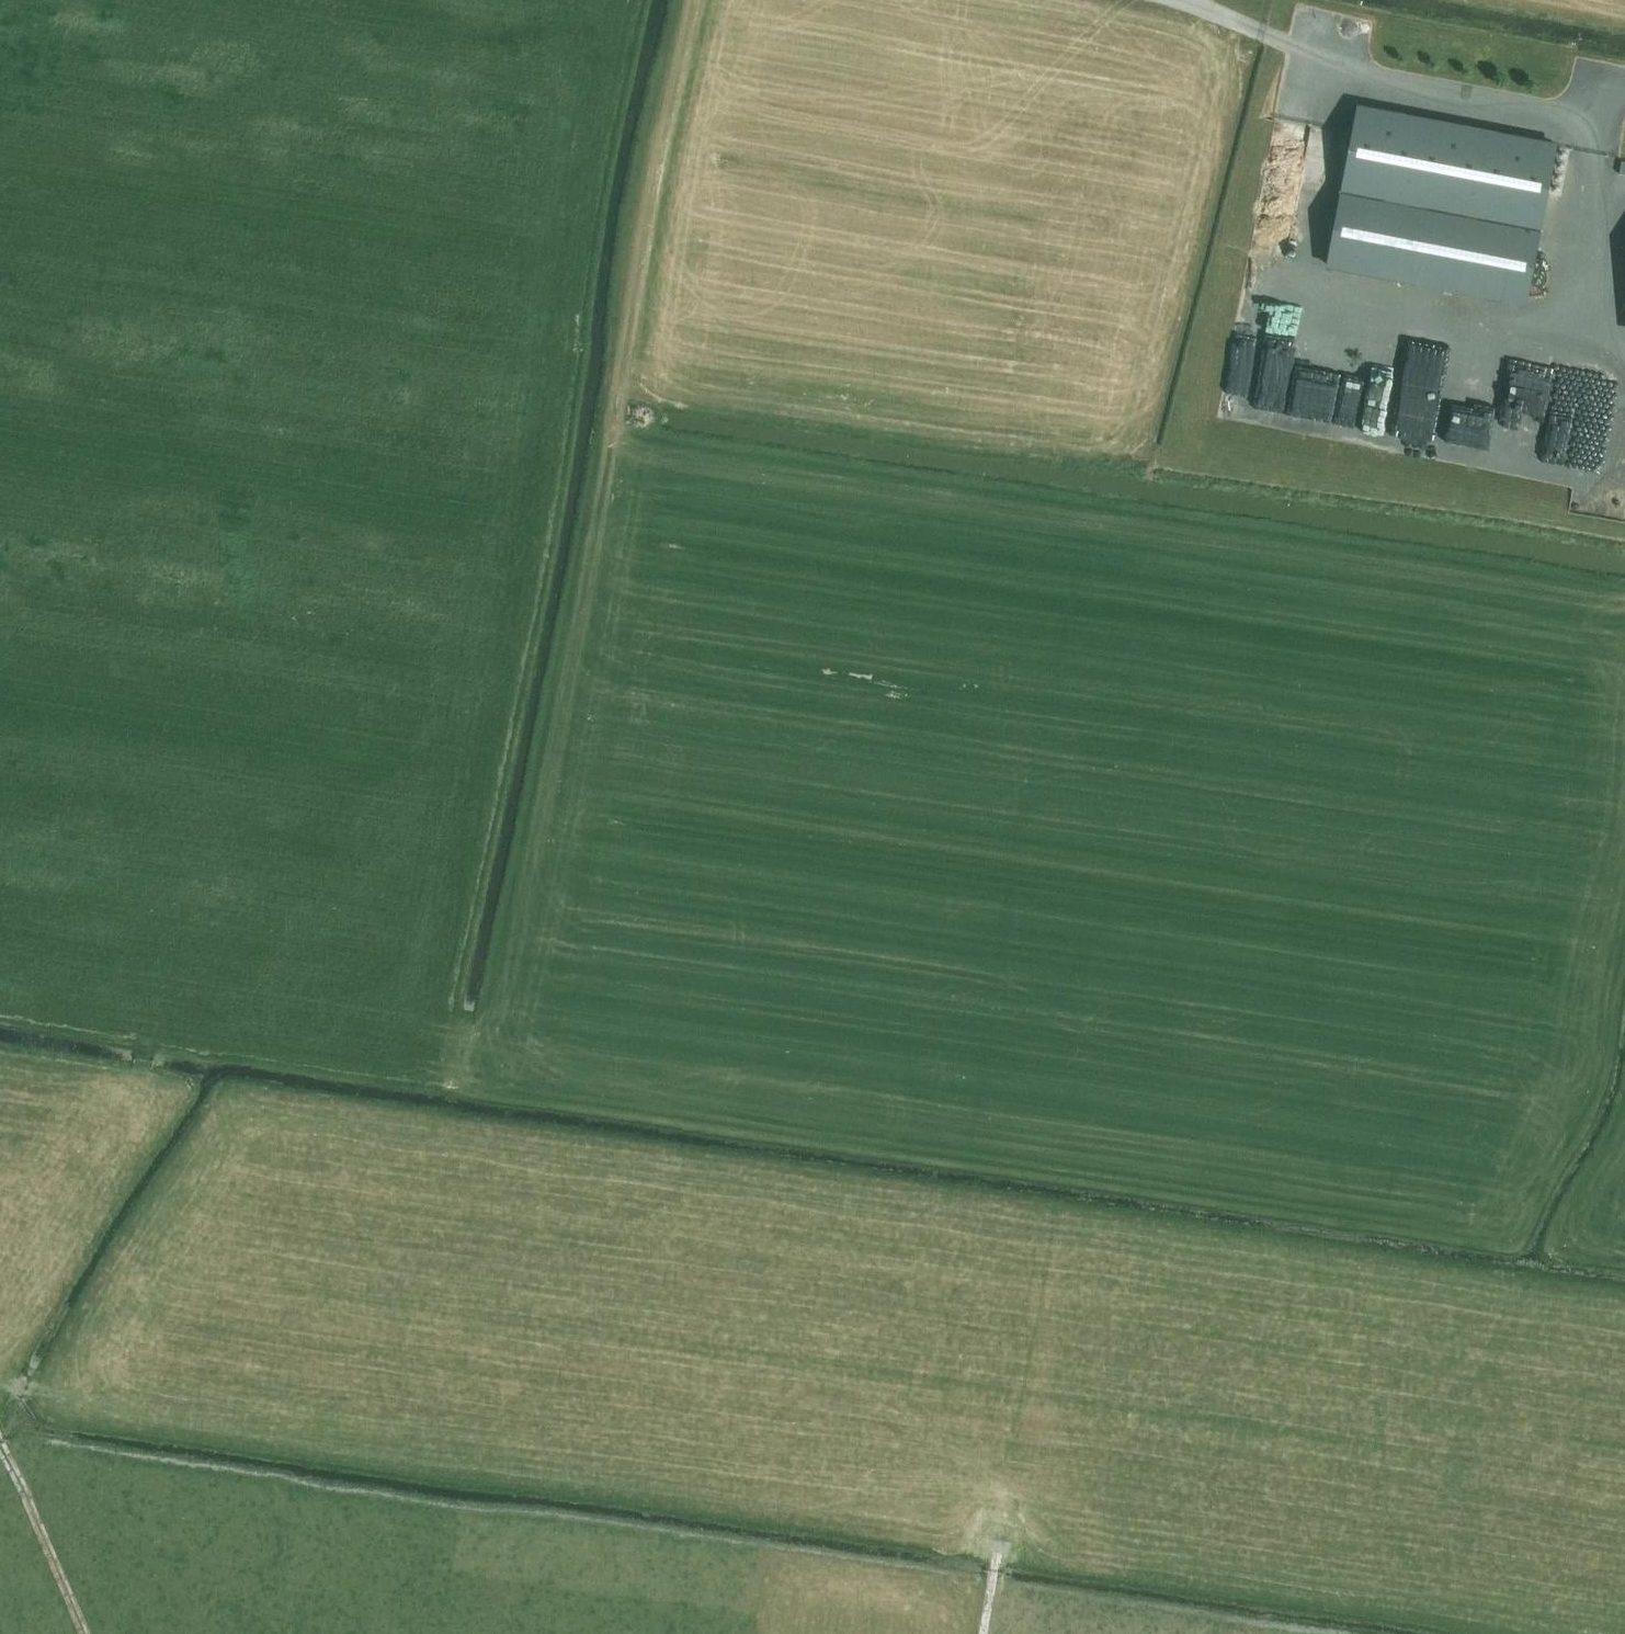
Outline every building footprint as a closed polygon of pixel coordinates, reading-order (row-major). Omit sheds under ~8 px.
[(1556,146),(1358,108),(1353,133),(1342,190),(1344,190),(1516,224),(1501,299),(1525,304),(1540,228),(1556,146)]
